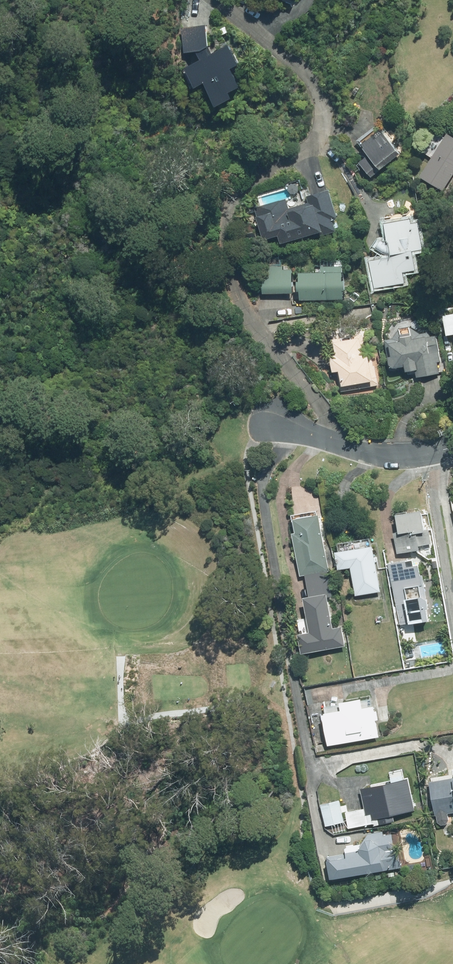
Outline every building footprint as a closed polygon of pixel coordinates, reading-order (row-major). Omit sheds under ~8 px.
[(205,81),(218,105),(234,96),(231,90),(243,84),(234,66),(241,63),(231,44),(213,53),(211,49),(208,25),(184,28),(187,53),(199,52),(203,58),(188,66),(198,85),(205,81)] [(360,162),(372,176),(401,152),(392,142),(395,140),(384,126),(361,145),(369,154),(360,162)] [(421,176),(444,190),(452,176),(452,135),(448,133),(421,176)] [(255,207),(264,239),(279,234),(282,246),(337,229),(334,218),(339,217),(330,189),(308,195),(310,201),(290,208),(287,197),(255,207)] [(392,256),(370,260),(375,288),(405,283),(403,271),(416,269),(413,250),(424,249),(419,222),(412,223),(411,219),(387,223),(392,256)] [(300,271),(300,299),(344,298),(344,265),(322,265),(322,271),(300,271)] [(293,266),(263,266),(263,293),(293,293),(293,266)] [(444,314),(448,334),(452,334),(452,313),(444,314)] [(398,337),(387,339),(392,369),(406,366),(407,373),(416,371),(417,375),(439,371),(437,361),(441,361),(436,334),(423,336),(422,331),(416,332),(414,325),(397,328),(398,337)] [(340,370),(344,391),(378,384),(372,353),(365,354),(361,335),(334,340),(337,353),(331,354),(334,371),(340,370)] [(309,500),(282,503),(286,523),(282,525),(290,565),(321,559),(309,500)] [(394,531),(398,552),(419,548),(418,544),(432,542),(430,527),(424,528),(420,508),(396,512),(399,530),(394,531)] [(365,532),(328,540),(331,558),(342,555),(348,585),(375,580),(365,532)] [(388,562),(398,623),(430,618),(419,557),(388,562)] [(327,591),(303,595),(309,631),(299,632),(302,651),(345,644),(342,625),(333,626),(327,591)] [(364,686),(332,691),(334,702),(316,704),(321,732),(374,726),(364,686)] [(409,776),(360,787),(365,807),(345,812),(349,830),(395,820),(393,813),(416,808),(409,776)] [(429,780),(437,823),(449,821),(448,812),(452,811),(452,776),(429,780)] [(339,799),(320,803),(325,825),(344,820),(339,799)] [(326,855),(329,876),(400,864),(397,843),(393,843),(391,832),(384,833),(383,830),(366,833),(360,849),(326,855)]
